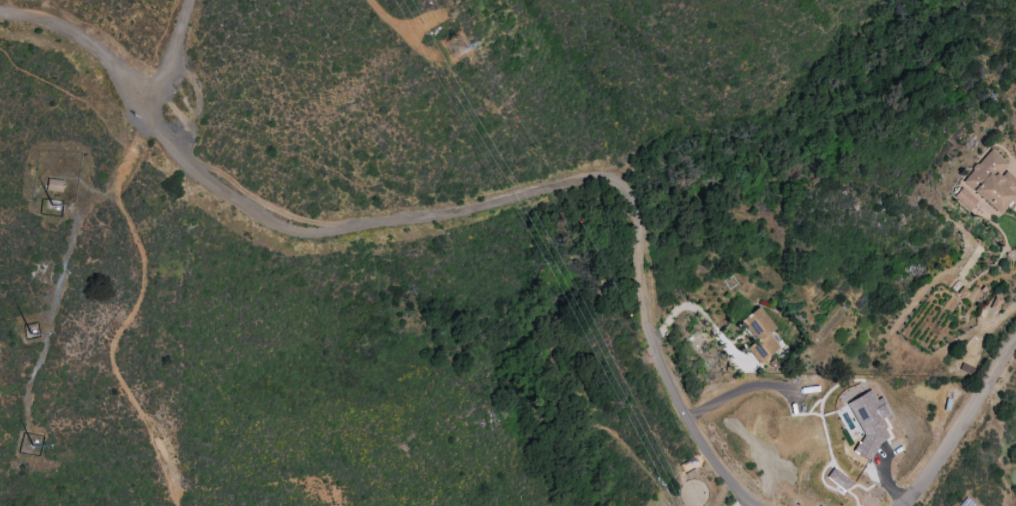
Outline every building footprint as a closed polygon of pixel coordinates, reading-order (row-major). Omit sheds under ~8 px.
[(989,149),(961,182),(999,214),(1011,199),(1014,202),(1015,200),(1015,180),(1004,169),(1008,164),(989,149)] [(45,190),(61,192),(62,181),(47,179),(45,190)] [(976,201),(961,187),(952,197),(967,211),(976,201)] [(1002,301),(994,296),(988,307),(995,312),(1002,301)] [(746,348),(758,364),(779,348),(767,333),(773,328),(757,307),(739,321),(755,342),(746,348)] [(845,403),(862,434),(852,452),(869,461),(877,444),(888,439),(878,421),(889,415),(880,398),(876,401),(870,390),(845,403)] [(825,477),(843,492),(851,482),(833,468),(825,477)]
